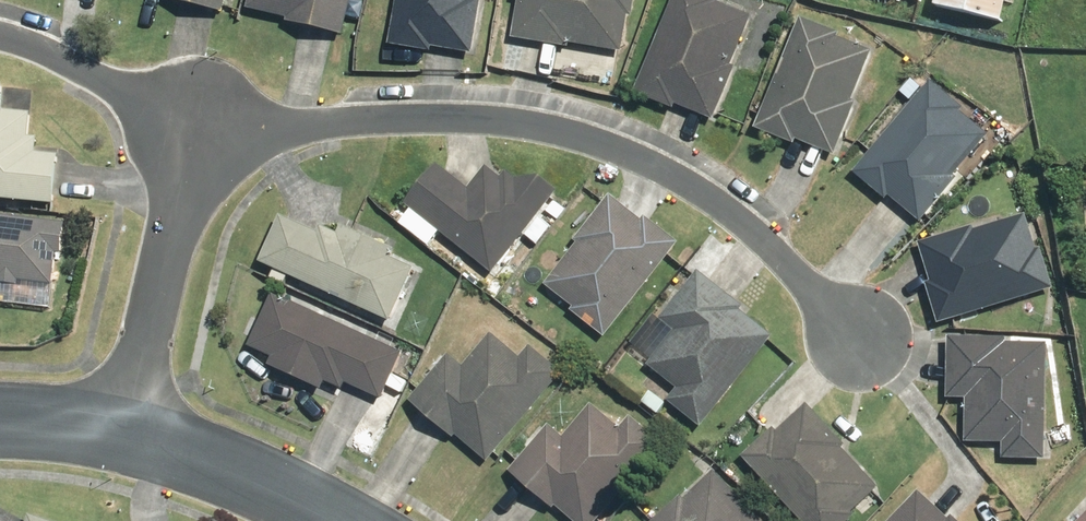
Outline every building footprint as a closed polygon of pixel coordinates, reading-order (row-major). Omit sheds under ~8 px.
[(223,12),(225,0),(171,0),(223,12)] [(249,10),(287,19),(286,22),(343,35),(350,0),(251,0),(249,10)] [(390,43),(433,50),(434,47),(469,52),(477,0),(397,0),(390,43)] [(512,37),(619,56),(626,17),(632,18),(636,0),(518,0),(512,37)] [(635,94),(674,109),(676,104),(714,119),(755,17),(717,2),(718,0),(673,0),(635,94)] [(933,6),(1003,22),(1008,0),(935,0),(933,6)] [(841,31),(800,15),(755,130),(795,146),(797,140),(835,154),(876,51),(839,37),(841,31)] [(963,109),(929,81),(853,173),(887,201),(891,197),(918,220),(988,135),(960,112),(963,109)] [(0,83),(0,197),(57,202),(61,154),(36,152),(37,138),(29,137),(31,113),(4,110),(6,83),(0,83)] [(438,163),(405,204),(493,275),(560,194),(540,177),(515,178),(506,171),(500,178),(485,166),(468,188),(438,163)] [(607,337),(678,242),(644,216),(641,219),(607,194),(541,282),(573,306),(570,310),(607,337)] [(925,283),(938,325),(1054,288),(1030,213),(975,231),(973,225),(918,242),(930,282),(925,283)] [(281,215),(260,261),(390,321),(414,269),(390,257),(394,248),(342,224),(338,233),(320,225),(317,232),(281,215)] [(18,285),(18,281),(53,284),(55,254),(63,255),(66,223),(0,217),(0,284),(18,285)] [(702,427),(773,335),(740,310),(744,305),(697,270),(660,318),(676,330),(648,366),(676,388),(666,400),(702,427)] [(403,352),(271,294),(247,347),(271,358),(266,371),(319,394),(325,381),(342,389),(343,385),(381,402),(403,352)] [(449,353),(409,401),(486,465),(565,371),(532,343),(520,358),(491,334),(464,366),(449,353)] [(1045,458),(1046,343),(1005,343),(1005,336),(946,335),(946,399),(964,400),(964,444),(1001,444),(1001,458),(1045,458)] [(510,472),(570,520),(597,520),(662,442),(630,416),(620,427),(590,403),(564,435),(550,424),(510,472)] [(743,457),(800,520),(847,520),(882,490),(805,403),(743,457)] [(716,473),(685,501),(681,496),(653,520),(761,520),(716,473)] [(919,492),(891,520),(949,520),(919,492)] [(1077,520),(1085,520),(1085,511),(1077,520)]
